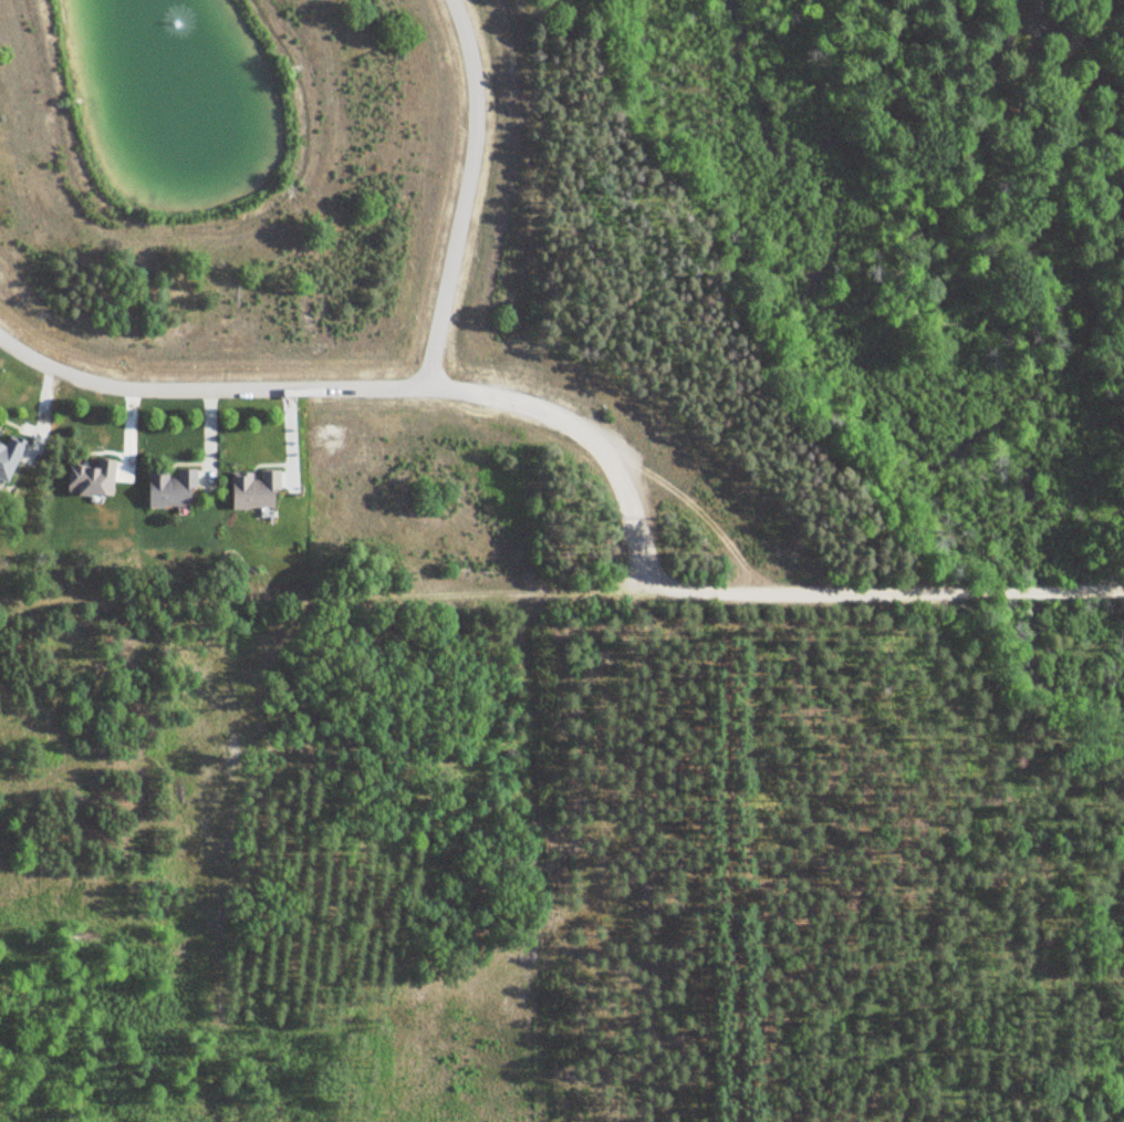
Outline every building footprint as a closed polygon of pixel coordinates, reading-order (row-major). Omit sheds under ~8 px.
[(29,440),(11,434),(8,445),(0,442),(0,474),(15,480),(29,440)] [(71,492),(115,496),(119,459),(100,457),(99,466),(74,464),(71,492)] [(150,507),(198,507),(198,469),(179,469),(179,471),(150,471),(150,507)] [(234,510),(282,510),(282,472),(234,472),(234,510)]
